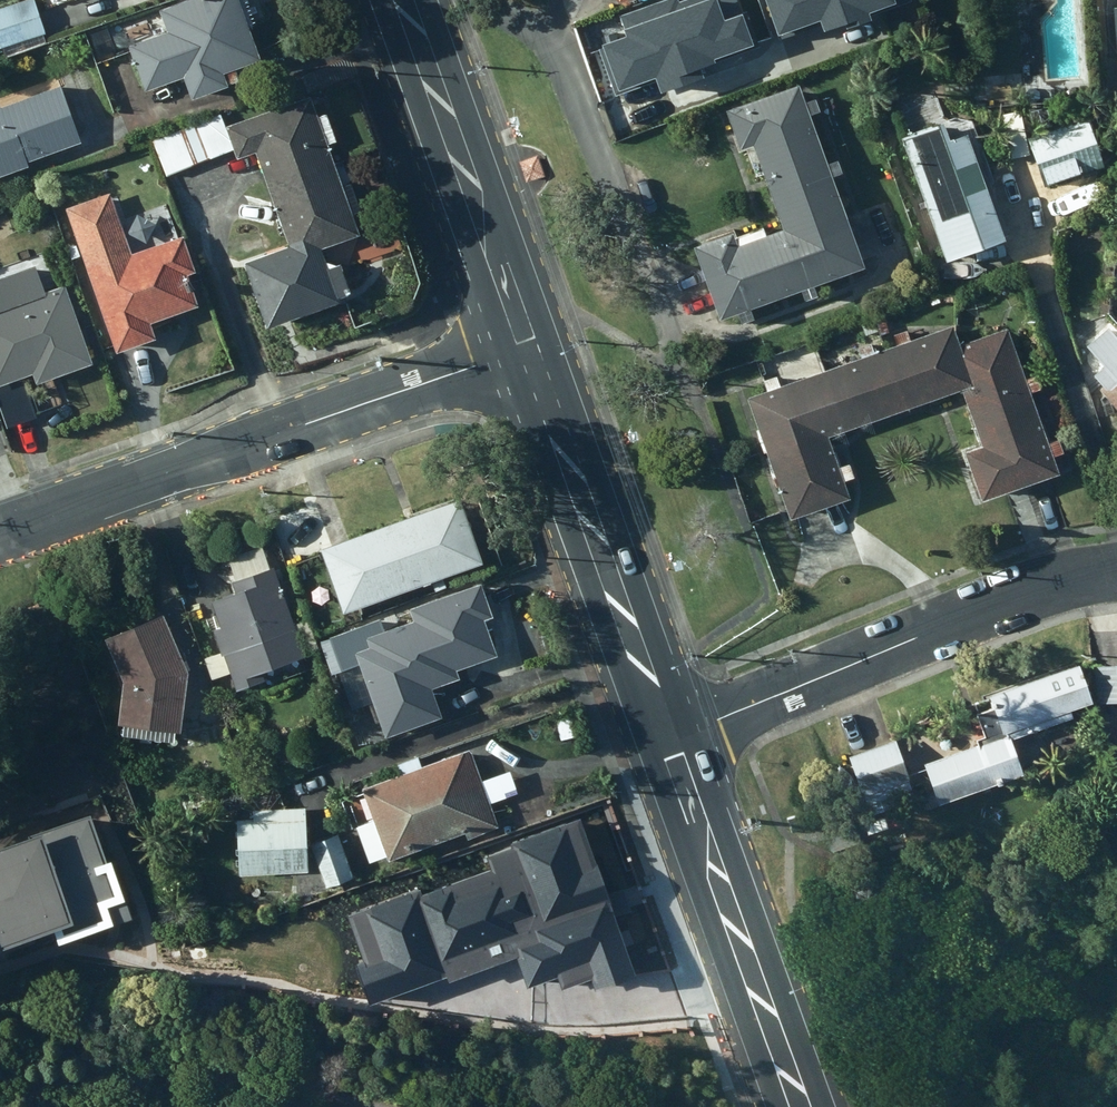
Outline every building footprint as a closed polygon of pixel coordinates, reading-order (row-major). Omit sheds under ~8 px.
[(0,6),(0,50),(42,36),(31,0),(18,0),(0,6)] [(255,57),(234,0),(183,0),(154,11),(161,28),(145,34),(162,81),(177,76),(184,96),(233,77),(229,67),(255,57)] [(603,37),(618,81),(652,69),(657,85),(704,69),(699,55),(753,36),(742,5),(722,12),(717,0),(680,0),(678,1),(678,0),(648,0),(618,10),(625,30),(603,37)] [(777,26),(817,13),(820,23),(891,0),(769,0),(777,26)] [(115,59),(101,26),(84,33),(99,66),(115,59)] [(56,86),(0,104),(0,171),(23,163),(21,157),(74,139),(61,101),(56,86)] [(746,155),(756,182),(816,161),(793,95),(722,121),(735,159),(746,155)] [(353,235),(306,98),(221,127),(232,157),(252,151),(284,246),(236,262),(257,327),(332,301),(330,296),(342,291),(332,261),(319,264),(313,248),(353,235)] [(1099,164),(1083,116),(1022,136),(1037,184),(1099,164)] [(939,260),(997,238),(958,133),(942,139),(936,120),(894,135),(939,260)] [(536,156),(515,163),(522,186),(543,179),(536,156)] [(756,182),(774,232),(854,270),(816,161),(756,182)] [(108,192),(61,208),(107,350),(147,338),(142,322),(191,306),(181,274),(188,272),(176,234),(126,250),(108,192)] [(757,233),(744,237),(766,301),(854,270),(774,232),(758,237),(757,233)] [(712,320),(766,301),(744,237),(728,242),(727,238),(688,252),(712,320)] [(60,285),(38,293),(31,273),(0,283),(0,409),(2,416),(32,407),(21,372),(26,370),(29,379),(85,361),(60,285)] [(1110,315),(1083,338),(1102,361),(1093,368),(1103,379),(1093,387),(1116,415),(1116,323),(1110,315)] [(946,327),(893,345),(912,403),(957,388),(966,385),(952,346),(946,327)] [(1002,328),(952,346),(966,385),(957,388),(962,402),(1021,383),(1002,328)] [(893,345),(820,370),(840,428),(912,403),(893,345)] [(743,397),(765,460),(822,440),(820,435),(840,428),(820,370),(743,397)] [(1051,472),(1036,426),(1021,383),(962,402),(977,446),(960,451),(976,498),(1051,472)] [(840,495),(822,440),(765,460),(783,514),(840,495)] [(336,612),(476,564),(455,500),(314,548),(336,612)] [(297,656),(267,568),(228,581),(232,594),(206,603),(214,625),(206,628),(227,690),(259,679),(256,670),(297,656)] [(404,613),(407,622),(360,638),(364,649),(352,654),(380,736),(437,717),(427,688),(453,679),(450,672),(491,658),(479,623),(487,620),(476,589),(404,613)] [(180,672),(156,612),(99,637),(119,680),(112,720),(170,730),(180,672)] [(1086,702),(1073,665),(971,702),(983,734),(972,738),(974,745),(920,764),(934,801),(1016,771),(1002,733),(1086,702)] [(904,778),(889,740),(845,756),(860,795),(882,787),(904,778)] [(491,826),(465,750),(361,787),(383,859),(491,826)] [(55,917),(61,932),(130,906),(93,804),(0,838),(0,937),(55,917)] [(595,1000),(643,983),(614,901),(586,820),(484,855),(489,868),(349,917),(366,966),(358,968),(370,1001),(447,974),(448,980),(517,956),(529,989),(534,988),(556,980),(561,994),(589,984),(595,1000)] [(302,872),(300,827),(231,830),(233,875),(302,872)] [(348,877),(332,835),(308,844),(324,886),(348,877)]
